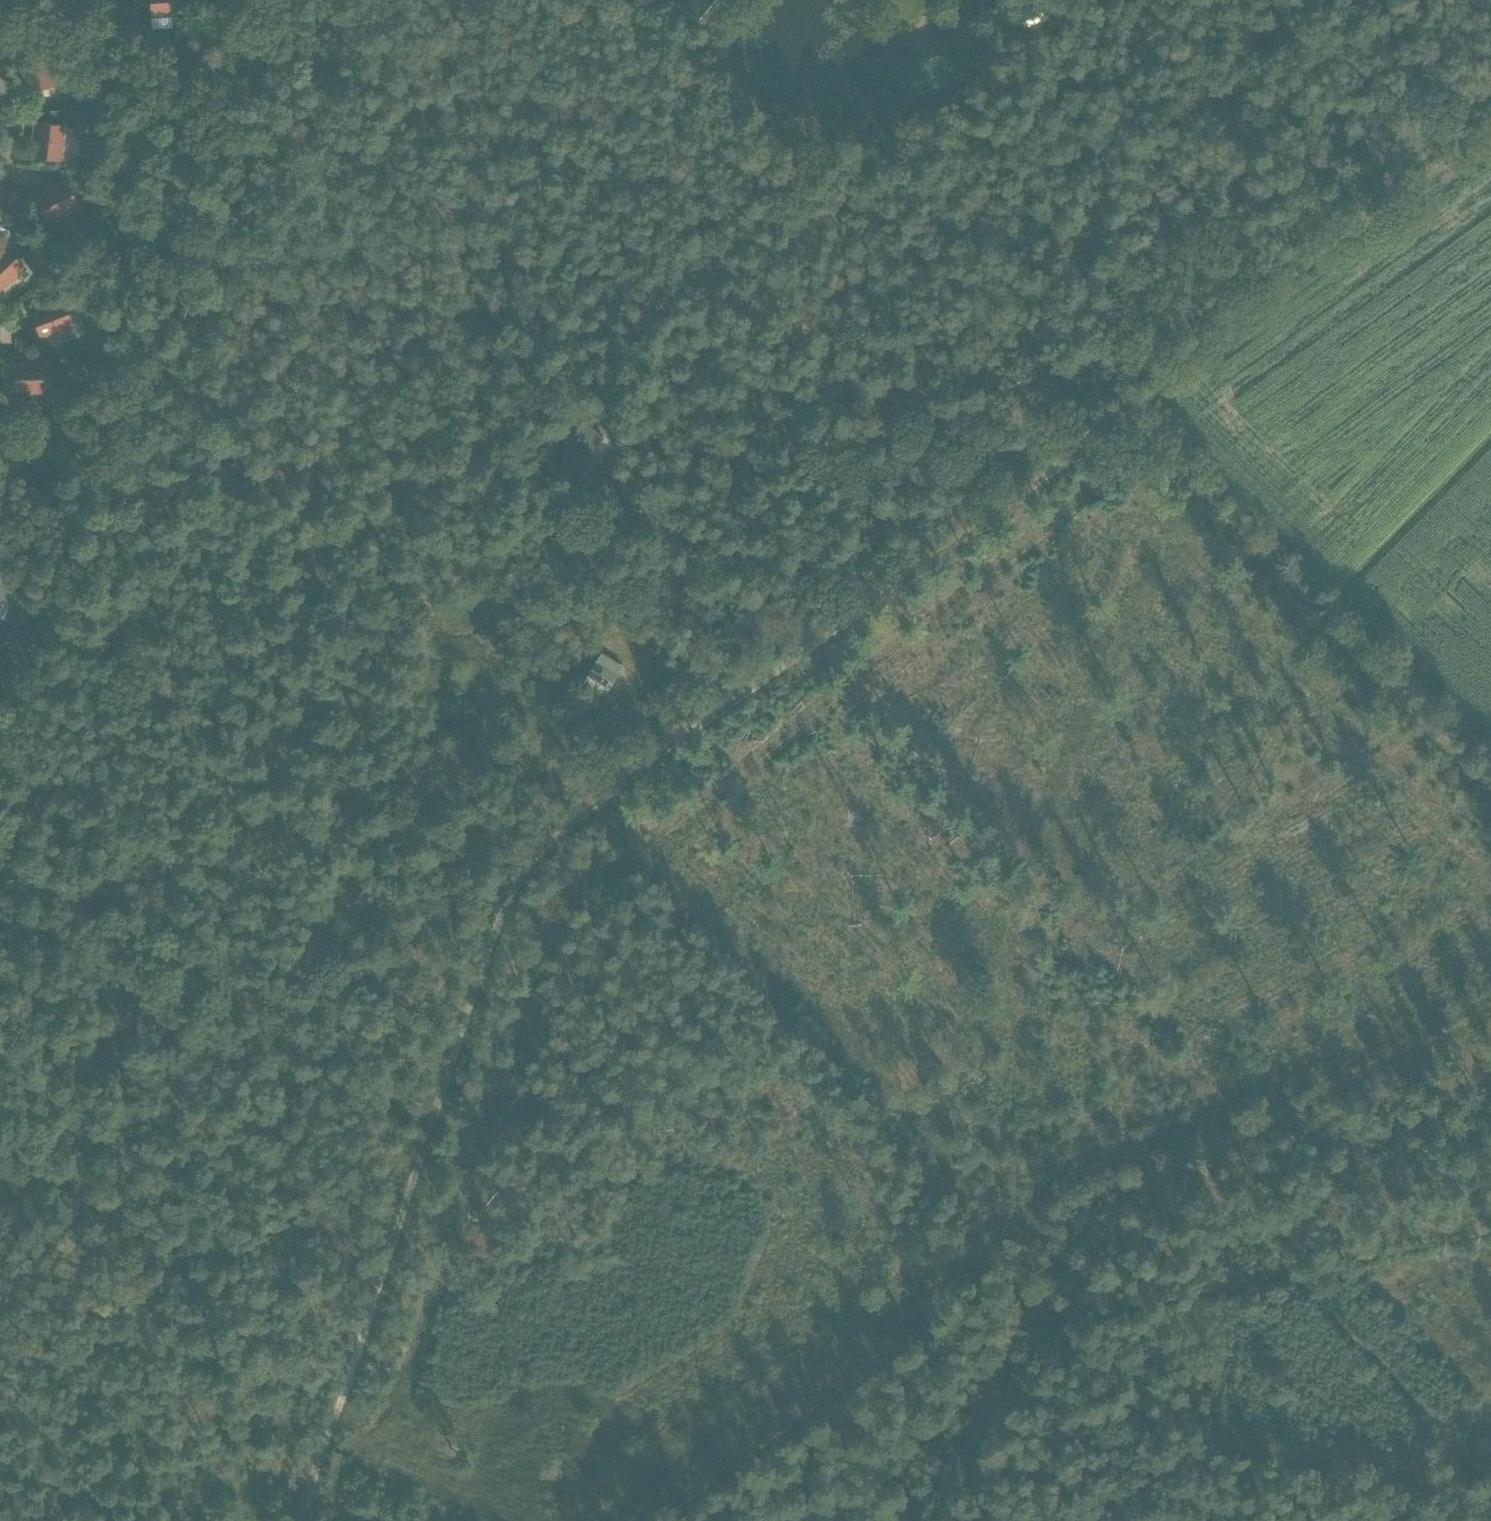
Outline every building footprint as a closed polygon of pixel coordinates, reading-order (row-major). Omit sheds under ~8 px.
[(151,15),(166,14),(166,16),(182,15),(181,13),(185,12),(184,0),(149,0),(151,15)] [(19,74),(20,76),(23,75),(26,90),(53,85),(53,81),(55,81),(52,66),(54,66),(53,65),(50,66),(47,51),(20,56),(23,74),(19,74)] [(30,139),(30,141),(33,141),(32,156),(59,160),(59,156),(61,156),(63,142),(65,142),(65,140),(61,140),(63,125),(36,122),(33,140),(30,139)] [(50,188),(34,196),(46,221),(60,214),(61,217),(62,217),(62,215),(75,209),(74,207),(77,205),(65,180),(51,187),(49,184),(48,185),(50,188)] [(9,280),(12,283),(13,282),(12,281),(23,271),(21,270),(24,267),(5,247),(0,251),(0,289),(9,280)] [(48,305),(46,301),(45,302),(46,305),(30,312),(40,337),(54,332),(55,335),(56,335),(56,333),(69,328),(69,326),(72,325),(62,299),(48,305)] [(32,363),(32,360),(31,360),(31,363),(13,364),(14,392),(29,391),(29,395),(30,395),(30,393),(45,393),(45,391),(48,391),(48,363),(32,363)] [(584,421),(563,448),(577,459),(581,463),(583,464),(605,437),(584,421)] [(597,662),(588,676),(604,686),(610,690),(619,675),(624,667),(602,654),(597,662)] [(604,686),(588,676),(581,686),(598,696),(604,686)]
